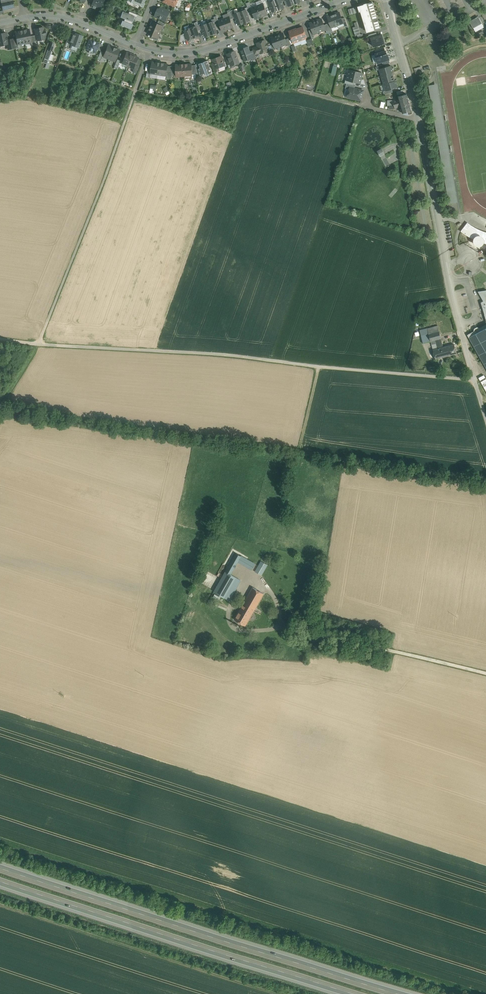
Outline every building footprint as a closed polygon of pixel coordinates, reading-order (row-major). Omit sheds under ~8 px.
[(12,0),(2,3),(3,9),(14,7),(12,0)] [(269,1),(270,5),(273,12),(278,10),(274,0),(272,0),(269,1)] [(281,0),(274,0),(278,10),(284,8),(281,2),(281,0)] [(372,2),(367,4),(367,3),(364,4),(364,5),(359,6),(361,11),(362,10),(363,14),(375,10),(374,8),(373,5),(373,3),(372,2)] [(265,8),(263,4),(257,6),(261,16),(267,14),(265,8)] [(251,8),(253,12),(255,19),(261,16),(257,6),(251,8)] [(356,7),(348,9),(350,15),(358,13),(356,7)] [(162,8),(161,11),(158,9),(155,16),(166,20),(168,14),(169,14),(170,11),(162,8)] [(247,14),(245,10),(240,12),(244,23),(249,21),(247,14)] [(375,10),(363,14),(364,17),(365,16),(366,19),(365,20),(367,26),(368,25),(368,28),(367,29),(368,32),(372,31),(375,30),(380,28),(380,27),(379,25),(379,23),(378,21),(378,20),(377,18),(377,17),(376,15),(376,13),(375,11),(375,10)] [(128,14),(122,11),(120,17),(124,19),(124,21),(122,20),(120,25),(131,29),(133,25),(131,24),(132,22),(133,22),(134,19),(135,16),(128,14)] [(138,15),(129,11),(128,14),(135,16),(134,19),(136,20),(138,15)] [(235,14),(234,14),(236,17),(239,25),(244,23),(240,12),(235,14)] [(340,12),(333,15),(337,25),(343,23),(342,19),(340,12)] [(333,15),(327,17),(330,23),(331,27),(334,26),(335,27),(338,25),(337,25),(333,15)] [(229,17),(224,19),(228,29),(233,27),(230,19),(229,17)] [(479,18),(477,19),(476,18),(469,21),(473,28),(474,27),(476,31),(483,27),(482,23),(479,18)] [(219,21),(219,23),(222,31),(228,29),(224,19),(219,21)] [(324,25),(322,19),(316,21),(319,32),(325,29),(326,29),(324,25)] [(158,23),(153,21),(150,27),(160,32),(163,26),(158,23)] [(316,21),(309,23),(312,30),(313,34),(319,32),(316,21)] [(214,26),(212,22),(207,24),(211,35),(216,33),(214,26)] [(202,26),(203,29),(206,37),(211,35),(207,24),(202,26)] [(197,31),(195,26),(190,28),(194,38),(199,36),(197,31)] [(355,27),(353,27),(355,36),(357,35),(361,34),(358,26),(355,27)] [(43,27),(35,29),(36,35),(37,40),(38,40),(44,39),(45,37),(45,35),(46,34),(45,31),(44,31),(43,27)] [(160,32),(150,27),(148,33),(153,36),(158,38),(160,32)] [(303,27),(297,29),(301,40),(302,40),(303,40),(305,40),(306,39),(305,37),(307,37),(303,27)] [(194,38),(190,28),(185,30),(186,33),(188,39),(188,40),(194,38)] [(297,28),(289,31),(293,43),(301,40),(297,29),(297,28)] [(29,29),(26,30),(25,30),(22,30),(25,43),(31,42),(32,42),(30,36),(29,29)] [(22,31),(19,31),(18,31),(15,32),(17,39),(18,45),(25,43),(22,30),(22,31)] [(0,34),(0,45),(7,44),(8,43),(8,40),(6,33),(0,34)] [(83,36),(75,33),(75,34),(72,43),(71,45),(79,48),(83,36)] [(286,39),(283,33),(277,35),(281,46),(287,44),(287,43),(286,39)] [(277,35),(271,38),(273,44),(275,48),(281,46),(277,35)] [(377,36),(371,38),(373,46),(385,43),(382,35),(377,36)] [(14,39),(8,40),(8,43),(7,44),(8,49),(15,48),(15,47),(14,40),(14,39)] [(100,44),(90,40),(88,43),(87,46),(86,49),(89,50),(88,53),(89,53),(91,53),(92,53),(94,53),(95,53),(97,49),(98,46),(99,46),(100,44)] [(265,40),(259,42),(260,43),(259,45),(258,45),(258,46),(260,52),(261,54),(263,53),(265,54),(266,51),(269,51),(267,47),(268,46),(267,44),(266,44),(265,40)] [(51,42),(45,58),(48,59),(54,44),(51,42)] [(114,48),(108,45),(103,56),(109,59),(114,48)] [(250,51),(248,46),(244,48),(244,49),(242,50),(242,52),(245,61),(248,60),(253,59),(253,60),(256,58),(255,55),(253,50),(250,51)] [(119,50),(114,48),(109,59),(115,61),(119,50)] [(235,51),(227,54),(228,56),(225,57),(228,65),(233,63),(233,65),(234,65),(236,65),(238,65),(238,63),(239,63),(235,51)] [(376,54),(375,54),(377,58),(376,58),(378,63),(382,62),(388,60),(389,60),(388,56),(387,56),(385,51),(376,54)] [(123,62),(122,63),(125,64),(126,66),(128,67),(132,55),(126,53),(126,54),(123,62)] [(139,58),(132,55),(128,67),(130,67),(131,67),(134,68),(136,64),(138,59),(139,58)] [(221,56),(213,59),(216,67),(217,68),(218,68),(225,65),(221,56)] [(208,61),(199,64),(199,63),(195,64),(196,65),(197,73),(199,72),(200,75),(206,73),(207,76),(209,75),(209,74),(212,73),(208,61)] [(156,62),(152,62),(152,66),(151,74),(158,75),(160,63),(157,62),(156,62)] [(163,63),(160,63),(158,75),(166,76),(166,72),(167,66),(168,64),(164,63),(163,63)] [(183,64),(180,64),(176,65),(176,66),(176,75),(177,77),(184,76),(184,64),(183,64)] [(191,64),(187,64),(184,64),(184,76),(192,76),(192,74),(191,65),(191,64)] [(385,67),(379,69),(381,76),(392,72),(393,72),(391,65),(385,67)] [(363,73),(349,69),(348,75),(361,78),(363,73)] [(392,72),(381,76),(384,84),(395,81),(392,72)] [(361,78),(348,75),(346,80),(354,82),(360,84),(361,78)] [(395,81),(384,84),(386,91),(392,89),(398,87),(395,81)] [(355,88),(350,87),(349,89),(347,97),(350,98),(350,99),(353,100),(355,99),(361,100),(363,91),(355,88)] [(407,94),(398,96),(399,100),(397,101),(397,99),(393,101),(393,104),(394,105),(400,103),(408,100),(407,94)] [(408,100),(400,103),(394,105),(395,109),(399,107),(401,107),(402,109),(410,106),(408,100)] [(390,165),(382,149),(378,151),(386,167),(390,165)] [(473,228),(469,225),(467,224),(461,231),(465,234),(468,236),(471,238),(474,239),(474,241),(474,243),(476,244),(477,245),(479,246),(481,245),(482,244),(483,243),(485,244),(485,234),(484,233),(482,238),(481,237),(480,236),(479,236),(478,236),(480,231),(477,230),(473,228)] [(485,290),(478,291),(483,301),(481,302),(485,318),(485,290)] [(485,368),(485,324),(480,328),(477,327),(474,328),(474,331),(467,335),(469,337),(485,368)] [(427,328),(420,330),(423,343),(431,341),(429,334),(427,328)] [(439,331),(429,334),(431,341),(435,340),(441,338),(441,339),(441,338),(439,331)] [(438,348),(433,350),(435,359),(457,354),(454,344),(443,347),(438,348)] [(236,553),(226,571),(231,574),(238,561),(241,556),(236,553)] [(249,561),(241,556),(238,561),(246,566),(249,561)] [(255,564),(249,561),(246,566),(252,569),(255,564)] [(267,565),(261,561),(255,571),(261,575),(267,565)] [(226,571),(214,591),(226,598),(231,589),(237,578),(231,574),(226,571)] [(237,578),(231,589),(235,591),(241,580),(237,578)] [(264,593),(253,587),(244,603),(254,609),(264,593)] [(231,589),(226,598),(229,600),(235,591),(231,589)] [(254,609),(244,603),(235,619),(245,625),(254,609)]
